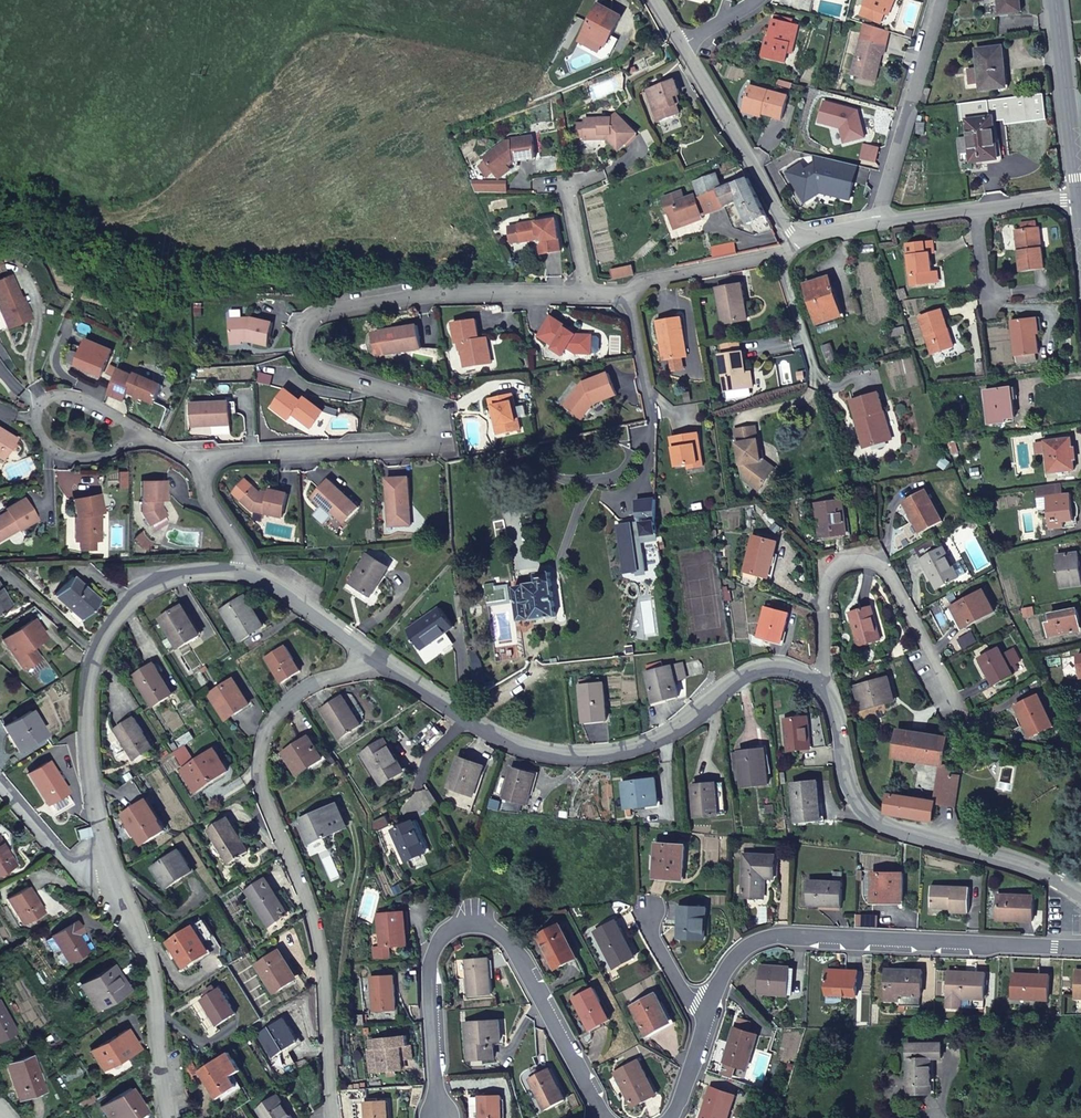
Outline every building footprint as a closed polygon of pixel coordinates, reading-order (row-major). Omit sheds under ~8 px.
[(885,15),(891,0),(867,0),(864,7),(883,14),(885,15)] [(885,15),(889,16),(895,0),(891,0),(885,15)] [(1019,0),(997,0),(998,15),(1021,13),(1019,0)] [(621,18),(598,6),(583,35),(606,47),(621,18)] [(883,14),(864,7),(861,16),(879,24),(883,14)] [(775,16),(774,20),(791,24),(792,20),(775,16)] [(784,63),(787,53),(789,43),(793,44),(797,25),(791,24),(774,20),(772,20),(768,38),(766,38),(762,58),(784,63)] [(863,27),(860,38),(872,41),(875,29),(863,27)] [(860,38),(859,41),(885,46),(888,32),(875,29),(872,41),(860,38)] [(885,46),(859,41),(851,76),(875,81),(881,55),(883,56),(885,46)] [(980,91),(1003,89),(1001,71),(1004,71),(1002,48),(975,51),(977,68),(979,84),(980,91)] [(979,84),(977,68),(965,69),(968,85),(979,84)] [(674,96),(677,95),(678,94),(673,79),(646,90),(652,103),(658,122),(681,113),(677,103),(674,96)] [(762,111),(761,114),(782,120),(787,96),(749,86),(744,106),(762,111)] [(926,89),(921,106),(926,107),(931,90),(926,89)] [(855,111),(825,102),(819,123),(841,129),(844,144),(865,139),(860,120),(858,120),(855,111)] [(760,116),(761,114),(762,111),(744,106),(742,112),(760,116)] [(636,133),(615,113),(610,117),(582,118),(582,125),(583,136),(583,139),(599,139),(599,137),(605,137),(619,150),(636,133)] [(997,160),(993,118),(966,121),(968,137),(970,152),(971,163),(997,160)] [(583,136),(582,125),(574,125),(574,136),(583,136)] [(507,166),(510,170),(516,166),(515,160),(533,158),(530,135),(508,139),(508,140),(502,141),(483,157),(485,160),(494,171),(496,175),(507,166)] [(959,154),(970,152),(968,137),(955,138),(957,151),(958,150),(959,154)] [(860,160),(874,164),(878,150),(863,146),(860,160)] [(727,157),(733,154),(729,147),(723,150),(727,157)] [(804,172),(807,176),(820,168),(821,158),(813,156),(815,165),(804,172)] [(800,165),(786,174),(804,203),(820,194),(824,191),(837,194),(836,198),(849,201),(853,184),(845,182),(849,165),(821,158),(820,168),(807,176),(804,172),(800,165)] [(494,171),(485,160),(478,166),(487,177),(494,171)] [(845,182),(853,184),(857,167),(849,165),(845,182)] [(499,179),(510,170),(507,166),(496,175),(499,179)] [(716,175),(694,183),(699,198),(717,191),(724,208),(738,203),(750,226),(766,218),(748,180),(722,189),(716,175)] [(695,199),(694,195),(685,198),(682,191),(663,197),(673,225),(690,219),(692,222),(702,218),(701,216),(724,208),(717,191),(699,198),(695,199)] [(771,229),(766,218),(750,226),(755,237),(771,229)] [(535,255),(562,250),(556,219),(518,224),(519,225),(521,241),(523,251),(535,249),(535,255)] [(674,228),(692,222),(690,219),(673,225),(674,228)] [(1020,229),(1017,230),(1020,250),(1016,250),(1019,271),(1043,268),(1038,227),(1035,227),(1035,221),(1020,223),(1020,229)] [(521,241),(519,225),(509,226),(511,243),(521,241)] [(911,286),(932,284),(931,273),(929,254),(932,254),(931,242),(906,244),(911,286)] [(631,268),(614,270),(615,279),(632,277),(631,268)] [(8,330),(31,320),(9,275),(0,279),(0,311),(8,330)] [(816,325),(841,317),(830,278),(805,286),(816,325)] [(722,324),(742,320),(741,312),(745,311),(741,284),(716,288),(722,324)] [(903,290),(898,292),(901,300),(906,298),(903,290)] [(953,347),(949,335),(946,336),(944,329),(947,328),(941,311),(919,318),(931,354),(953,347)] [(485,363),(482,337),(477,338),(474,318),(451,321),(454,341),(458,341),(462,366),(485,363)] [(573,336),(550,319),(537,339),(552,349),(551,351),(560,357),(565,351),(573,355),(589,356),(590,337),(573,336)] [(662,362),(682,359),(681,349),(686,349),(681,319),(657,323),(662,362)] [(1011,321),(1016,356),(1034,354),(1038,353),(1036,334),(1034,319),(1011,321)] [(253,320),(229,321),(230,343),(240,343),(240,340),(247,340),(248,343),(267,348),(273,325),(253,320)] [(395,333),(387,334),(384,332),(377,333),(377,334),(380,355),(381,357),(418,351),(415,327),(394,330),(395,333)] [(903,327),(895,329),(897,335),(905,334),(903,327)] [(380,355),(377,334),(370,335),(373,356),(380,355)] [(486,336),(482,337),(485,363),(490,362),(486,336)] [(111,352),(86,343),(80,360),(86,362),(83,370),(102,377),(111,352)] [(743,353),(720,356),(724,391),(752,388),(750,373),(745,374),(743,353)] [(1034,354),(1016,356),(1017,363),(1035,361),(1034,354)] [(86,362),(80,360),(77,367),(83,370),(86,362)] [(983,374),(981,361),(974,362),(976,375),(983,374)] [(164,386),(136,374),(135,376),(119,369),(108,394),(124,402),(128,393),(155,405),(164,386)] [(591,404),(614,395),(606,374),(583,382),(584,387),(575,390),(562,406),(578,419),(591,404)] [(1012,417),(1010,388),(984,391),(988,424),(1005,422),(1004,418),(1012,417)] [(301,404),(285,392),(271,410),(288,422),(293,416),(311,431),(323,414),(304,400),(301,404)] [(884,413),(878,394),(852,402),(858,430),(862,429),(864,435),(860,436),(864,448),(888,441),(880,414),(884,413)] [(487,400),(492,420),(495,420),(499,436),(519,432),(511,395),(487,400)] [(214,424),(230,423),(230,415),(230,404),(230,403),(192,404),(192,428),(214,427),(214,424)] [(892,440),(884,413),(880,414),(888,441),(892,440)] [(754,427),(733,430),(738,465),(744,464),(746,471),(740,477),(758,491),(773,471),(760,461),(758,451),(754,427)] [(5,456),(14,440),(0,431),(0,453),(5,456)] [(676,468),(689,466),(698,465),(696,447),(701,446),(699,434),(672,438),(676,468)] [(1070,439),(1044,442),(1048,473),(1073,470),(1070,439)] [(698,465),(689,466),(689,471),(704,468),(701,446),(696,447),(698,465)] [(762,450),(758,451),(760,461),(773,471),(775,468),(763,459),(762,450)] [(385,481),(386,503),(389,503),(390,509),(387,509),(388,527),(410,526),(407,479),(385,481)] [(140,481),(141,513),(148,525),(166,516),(161,507),(159,507),(159,501),(164,501),(164,481),(140,481)] [(332,510),(347,524),(360,510),(330,482),(312,501),(327,515),(329,513),(332,510)] [(1073,522),(1070,493),(1062,494),(1060,484),(1036,487),(1037,497),(1046,496),(1049,529),(1063,528),(1063,523),(1073,522)] [(268,499),(260,496),(253,490),(242,504),(252,515),(283,521),(288,497),(270,493),(268,499)] [(843,501),(841,490),(815,494),(816,504),(843,501)] [(942,522),(925,490),(903,502),(920,534),(942,522)] [(77,543),(81,543),(95,542),(102,542),(100,514),(103,514),(98,495),(74,501),(78,518),(80,518),(81,526),(76,526),(77,543)] [(18,528),(20,530),(37,520),(22,499),(6,510),(8,512),(0,517),(0,542),(14,534),(12,532),(18,528)] [(655,520),(655,500),(636,502),(638,523),(625,525),(627,543),(658,540),(658,538),(655,520)] [(846,534),(843,501),(816,504),(819,537),(846,534)] [(344,527),(347,524),(332,510),(329,513),(327,515),(332,519),(333,517),(344,527)] [(148,543),(141,533),(134,539),(141,548),(145,550),(152,544),(148,543)] [(776,542),(753,536),(744,572),(767,577),(776,542)] [(939,548),(934,539),(914,550),(935,589),(958,577),(942,547),(939,548)] [(95,542),(81,543),(81,552),(95,551),(95,542)] [(1056,556),(1060,588),(1080,586),(1080,581),(1078,553),(1056,556)] [(389,567),(369,554),(351,583),(371,596),(389,567)] [(526,587),(514,588),(519,621),(556,618),(550,573),(537,575),(537,580),(529,581),(529,584),(525,585),(526,587)] [(82,619),(91,610),(88,608),(97,599),(72,577),(55,596),(82,619)] [(9,604),(0,591),(0,610),(9,604)] [(983,591),(954,606),(959,616),(956,617),(962,628),(994,612),(983,591)] [(246,597),(223,611),(241,640),(264,627),(246,597)] [(88,608),(91,610),(99,601),(97,599),(88,608)] [(0,614),(10,607),(9,604),(0,610),(0,614)] [(772,610),(765,608),(758,637),(780,643),(788,614),(780,612),(781,608),(773,606),(772,610)] [(183,607),(161,619),(179,649),(201,635),(183,607)] [(872,607),(849,613),(858,646),(880,640),(872,607)] [(1031,607),(1024,608),(1025,617),(1032,616),(1031,607)] [(441,608),(408,630),(421,650),(429,662),(451,646),(443,634),(454,627),(441,608)] [(1076,610),(1049,615),(1051,623),(1046,624),(1049,636),(1077,631),(1076,622),(1079,621),(1076,610)] [(32,620),(3,640),(24,669),(39,659),(31,647),(44,638),(32,620)] [(266,658),(282,683),(301,671),(286,646),(266,658)] [(998,648),(978,659),(993,686),(1013,675),(1018,671),(1014,665),(1019,662),(1012,649),(1002,655),(998,648)] [(475,652),(470,652),(474,673),(480,672),(482,672),(480,662),(475,652)] [(662,662),(650,665),(646,666),(653,700),(665,697),(666,700),(679,696),(675,680),(672,667),(663,668),(662,662)] [(155,664),(134,676),(154,707),(173,695),(155,664)] [(682,664),(672,667),(675,680),(685,677),(682,664)] [(474,673),(478,697),(484,693),(480,672),(474,673)] [(887,678),(853,687),(860,710),(894,701),(887,678)] [(582,686),(585,721),(593,720),(593,722),(607,720),(603,684),(599,685),(598,679),(581,681),(582,686)] [(234,680),(210,695),(226,719),(249,704),(234,680)] [(1037,695),(1014,706),(1030,738),(1052,727),(1037,695)] [(344,697),(323,710),(341,738),(361,725),(344,697)] [(19,751),(31,743),(30,739),(42,732),(30,711),(4,727),(19,751)] [(808,730),(810,748),(827,747),(821,716),(808,717),(809,729),(808,730)] [(788,751),(810,748),(808,730),(809,729),(808,717),(785,719),(788,751)] [(135,718),(116,730),(135,760),(154,748),(135,718)] [(424,754),(444,736),(431,722),(412,740),(424,754)] [(898,731),(893,758),(940,766),(942,766),(947,738),(898,731)] [(30,739),(31,743),(44,735),(42,732),(30,739)] [(284,754),(298,775),(323,759),(309,737),(284,754)] [(385,740),(363,754),(382,785),(405,772),(385,740)] [(216,749),(182,770),(196,792),(229,771),(216,749)] [(769,783),(768,771),(765,772),(762,750),(732,753),(734,770),(741,769),(743,786),(769,783)] [(445,798),(450,805),(452,807),(468,812),(484,766),(459,757),(445,798)] [(47,762),(28,774),(54,815),(72,804),(47,762)] [(940,766),(934,802),(935,804),(953,807),(958,777),(948,775),(949,767),(942,766),(940,766)] [(513,768),(501,811),(518,813),(521,802),(527,804),(536,775),(513,768)] [(655,779),(623,783),(626,809),(658,805),(655,779)] [(793,784),(797,822),(821,819),(817,781),(793,784)] [(724,783),(716,784),(719,815),(727,814),(724,783)] [(716,784),(692,786),(695,817),(719,815),(716,784)] [(888,788),(885,811),(884,814),(932,821),(935,804),(934,802),(896,796),(895,789),(888,788)] [(146,801),(123,815),(130,825),(142,844),(165,830),(146,801)] [(334,805),(305,817),(307,823),(299,827),(308,846),(328,837),(326,833),(344,826),(334,805)] [(774,805),(765,805),(766,813),(774,812),(774,805)] [(208,830),(229,864),(249,851),(227,817),(208,830)] [(417,820),(393,830),(406,862),(430,851),(417,820)] [(92,836),(89,827),(78,830),(80,839),(92,836)] [(13,864),(0,843),(0,873),(13,864)] [(35,844),(25,853),(31,860),(40,850),(35,844)] [(654,878),(678,879),(679,869),(684,869),(685,846),(656,844),(654,878)] [(166,888),(185,876),(183,872),(191,867),(180,850),(152,868),(166,888)] [(775,856),(745,854),(743,896),(764,898),(765,877),(775,877),(775,856)] [(183,872),(185,876),(193,871),(191,867),(183,872)] [(809,881),(808,905),(841,906),(843,873),(833,873),(833,882),(809,881)] [(872,874),(872,899),(891,899),(891,902),(902,902),(902,875),(872,874)] [(266,879),(247,891),(269,926),(286,915),(266,879)] [(969,888),(932,887),(931,908),(951,908),(951,913),(968,913),(969,888)] [(28,888),(9,900),(24,924),(43,912),(28,888)] [(1034,897),(999,896),(998,920),(1033,922),(1034,897)] [(706,908),(679,907),(678,938),(705,939),(706,908)] [(378,914),(381,947),(388,946),(407,945),(405,912),(378,914)] [(873,918),(857,917),(856,927),(872,928),(873,918)] [(614,968),(632,958),(623,940),(626,939),(616,921),(595,932),(614,968)] [(75,922),(53,936),(69,962),(86,951),(76,934),(81,931),(75,922)] [(560,924),(537,936),(555,969),(577,957),(560,924)] [(209,951),(194,926),(169,942),(184,967),(209,951)] [(623,940),(632,958),(635,957),(626,939),(623,940)] [(388,946),(381,947),(372,948),(373,957),(389,955),(388,946)] [(278,951),(257,964),(274,992),(295,979),(278,951)] [(488,959),(466,961),(469,996),(492,994),(488,959)] [(761,966),(759,993),(789,995),(791,968),(761,966)] [(110,968),(82,986),(97,1010),(125,992),(110,968)] [(885,1000),(899,1000),(899,995),(920,996),(921,996),(922,971),(898,970),(898,976),(886,976),(885,1000)] [(828,971),(827,995),(857,995),(857,971),(845,971),(845,972),(828,971)] [(985,974),(948,971),(947,998),(983,999),(985,974)] [(372,976),(373,1011),(396,1010),(395,975),(372,976)] [(1037,978),(1013,977),(1012,998),(1048,1000),(1049,976),(1038,975),(1037,978)] [(408,981),(409,1006),(419,1006),(418,980),(408,981)] [(207,996),(201,1000),(218,1025),(237,1013),(221,987),(217,990),(215,986),(205,992),(207,996)] [(594,988),(574,998),(590,1030),(610,1019),(594,988)] [(657,994),(632,1006),(647,1034),(671,1021),(657,994)] [(899,995),(899,1000),(899,1003),(920,1004),(920,996),(899,995)] [(12,1048),(20,1043),(0,1008),(0,1040),(6,1037),(12,1048)] [(738,1018),(735,1028),(725,1062),(747,1069),(758,1035),(747,1032),(750,1022),(738,1018)] [(284,1019),(259,1035),(273,1058),(298,1043),(284,1019)] [(466,1023),(467,1044),(472,1043),(473,1059),(494,1058),(493,1042),(501,1041),(499,1021),(466,1023)] [(122,1033),(92,1052),(103,1070),(134,1051),(122,1033)] [(407,1037),(375,1040),(379,1073),(404,1070),(402,1060),(413,1059),(412,1046),(408,1046),(407,1037)] [(20,1043),(12,1048),(19,1060),(6,1065),(19,1099),(42,1091),(30,1056),(28,1056),(20,1043)] [(908,1046),(908,1078),(908,1094),(932,1094),(931,1058),(942,1059),(942,1045),(908,1046)] [(75,1054),(80,1063),(86,1059),(80,1050),(75,1054)] [(230,1052),(199,1071),(200,1072),(217,1099),(238,1086),(232,1076),(242,1070),(230,1052)] [(80,1063),(90,1076),(95,1073),(86,1059),(80,1063)] [(639,1060),(615,1073),(633,1107),(657,1094),(639,1060)] [(199,1071),(193,1062),(186,1067),(192,1076),(200,1072),(199,1071)] [(549,1068),(529,1079),(545,1111),(565,1100),(549,1068)] [(100,1107),(108,1117),(134,1117),(144,1111),(130,1088),(100,1107)] [(712,1088),(702,1117),(728,1117),(736,1096),(712,1088)] [(92,1095),(80,1103),(83,1108),(96,1100),(92,1095)] [(480,1097),(480,1117),(503,1117),(502,1096),(480,1097)] [(258,1110),(263,1117),(293,1117),(278,1097),(258,1110)] [(365,1103),(366,1117),(389,1117),(388,1102),(365,1103)]
